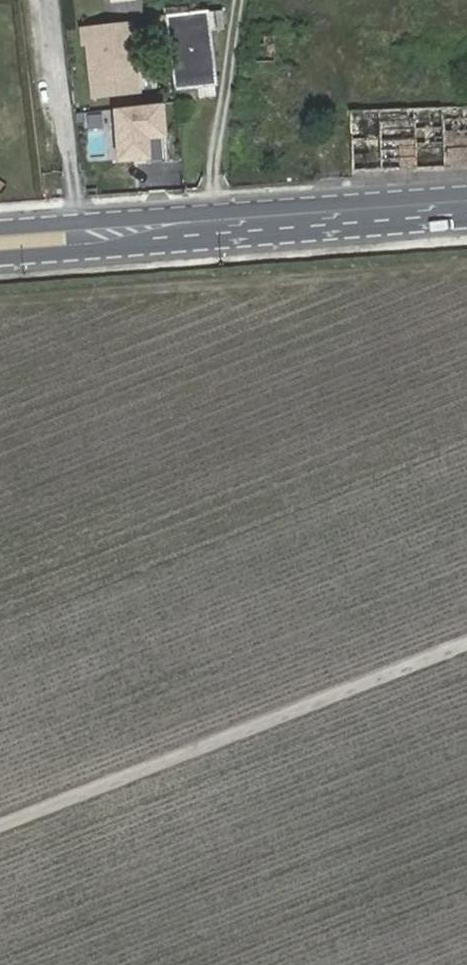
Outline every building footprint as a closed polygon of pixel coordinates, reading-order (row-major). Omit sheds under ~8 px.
[(167,37),(173,92),(216,87),(210,29),(223,27),(221,9),(165,15),(167,37)] [(165,20),(146,23),(149,40),(167,37),(165,20)] [(132,22),(80,28),(88,101),(140,95),(132,22)] [(398,54),(398,62),(406,62),(406,54),(398,54)] [(349,111),(351,171),(466,167),(466,106),(349,111)] [(159,108),(107,111),(111,168),(163,164),(159,108)] [(83,115),(75,116),(76,124),(84,124),(83,115)]
